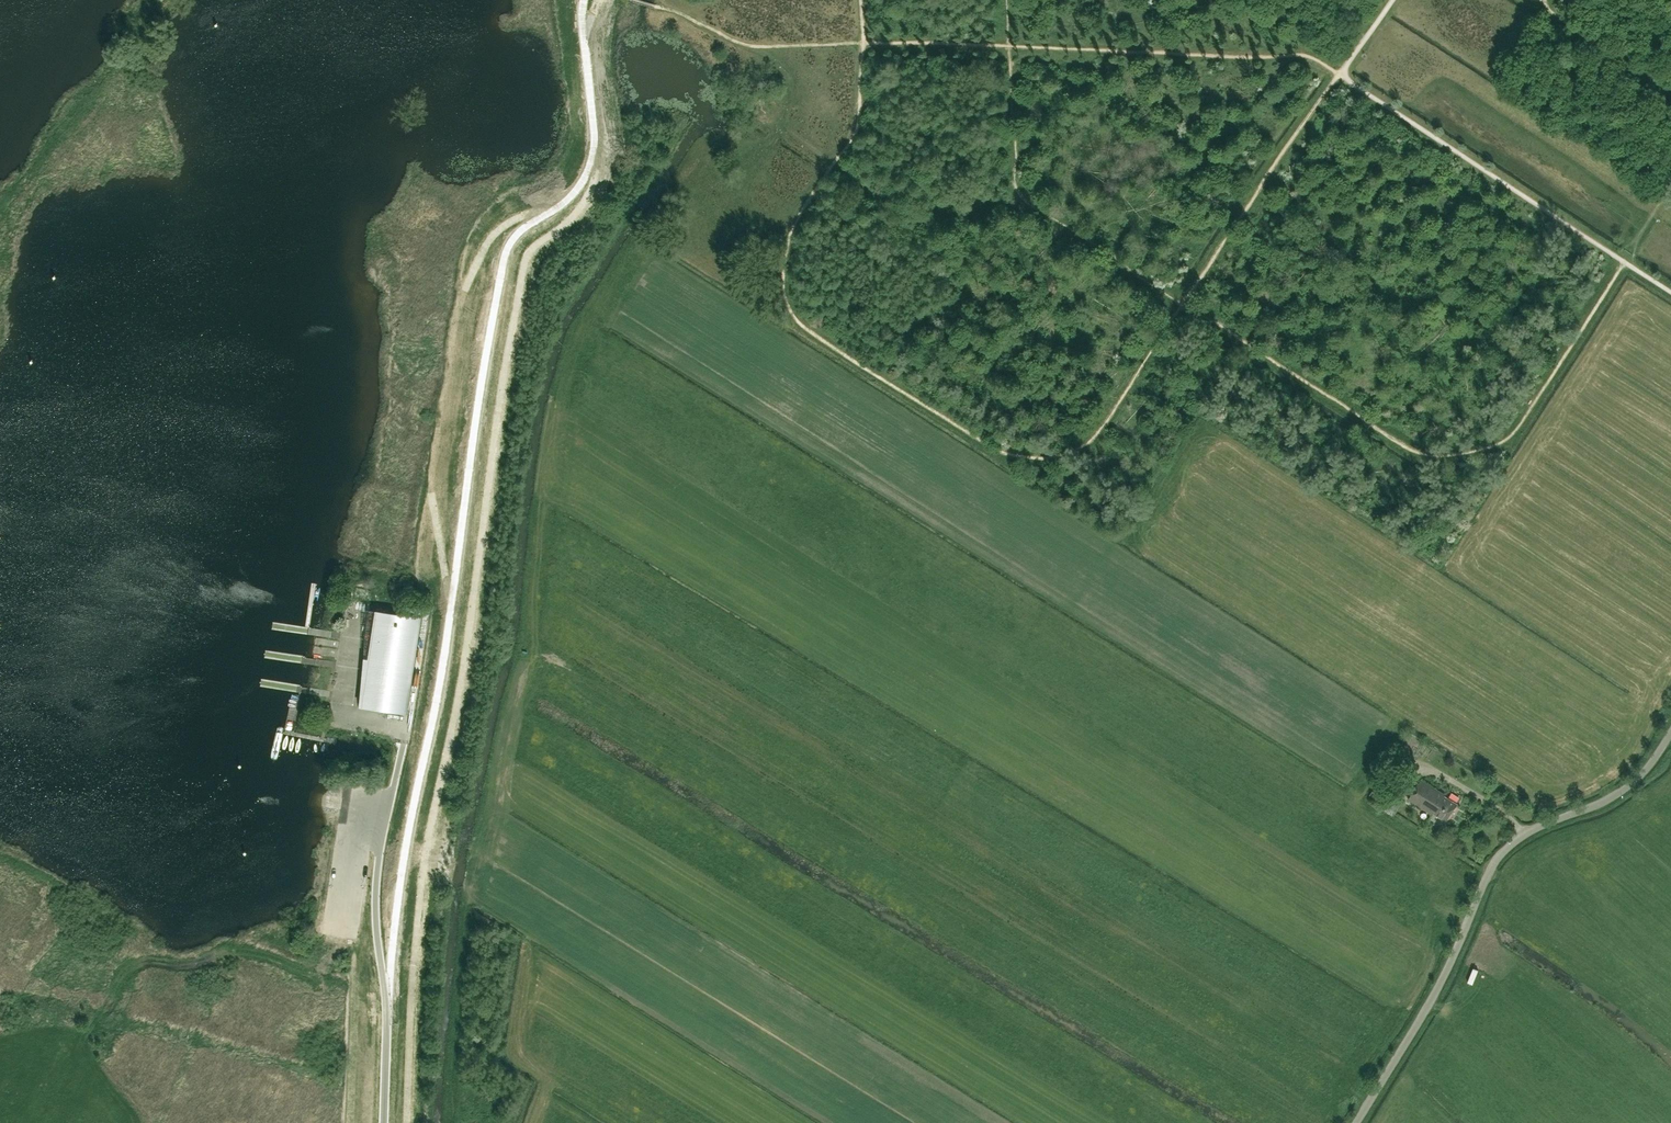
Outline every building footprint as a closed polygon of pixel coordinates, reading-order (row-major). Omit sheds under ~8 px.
[(407,714),(422,617),(373,610),(372,613),(373,614),(372,619),(371,619),(370,626),(371,626),(371,631),(369,630),(368,637),(370,637),(360,703),(358,702),(358,706),(407,714)] [(1457,804),(1443,795),(1444,794),(1421,779),(1408,799),(1432,813),(1433,812),(1446,820),(1457,804)]
